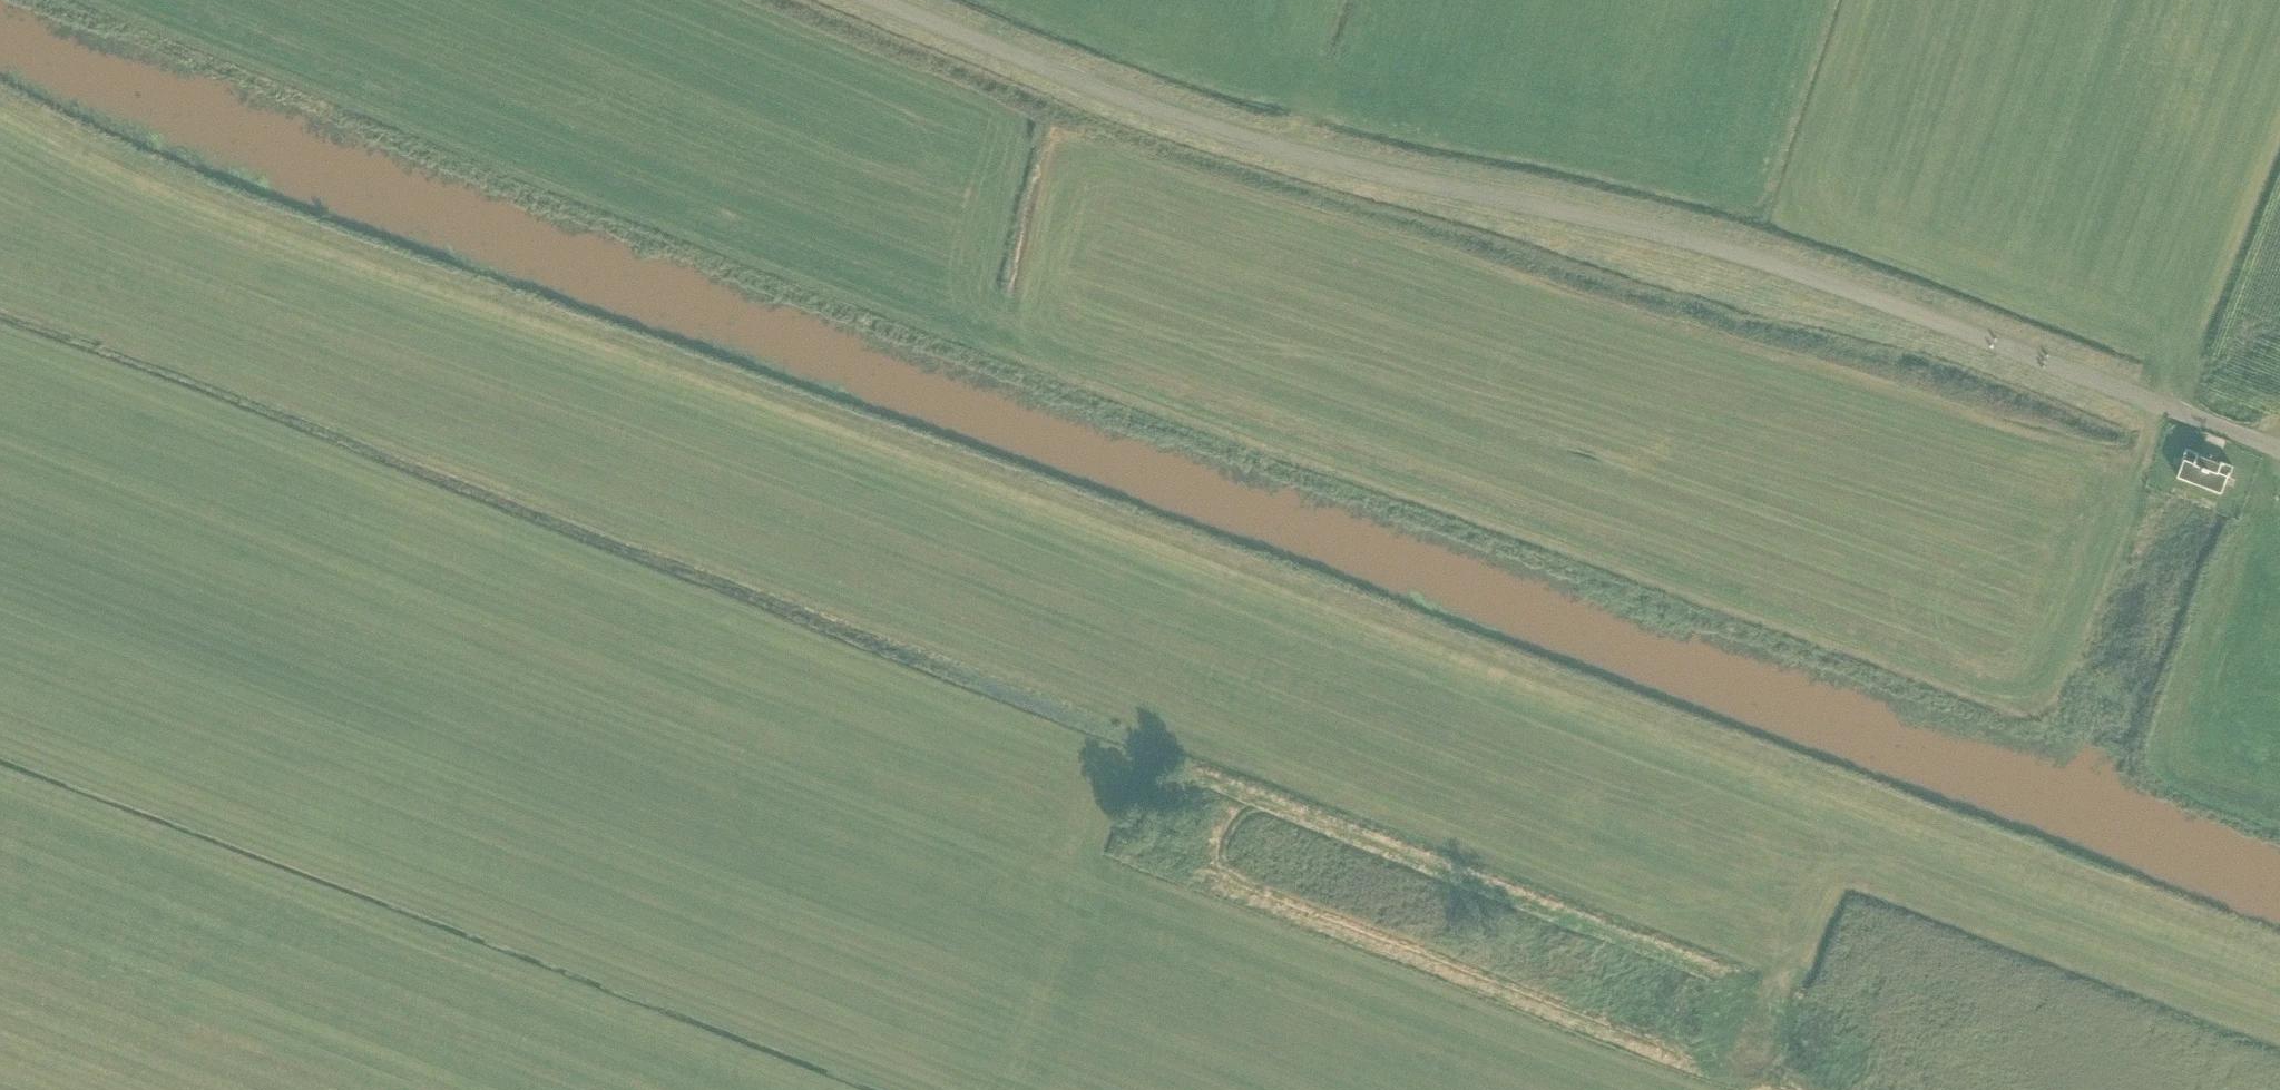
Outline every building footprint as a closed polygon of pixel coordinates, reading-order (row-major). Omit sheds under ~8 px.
[(2229,477),(2233,466),(2186,448),(2182,460),(2184,460),(2177,477),(2221,493),(2227,477),(2229,477)]
